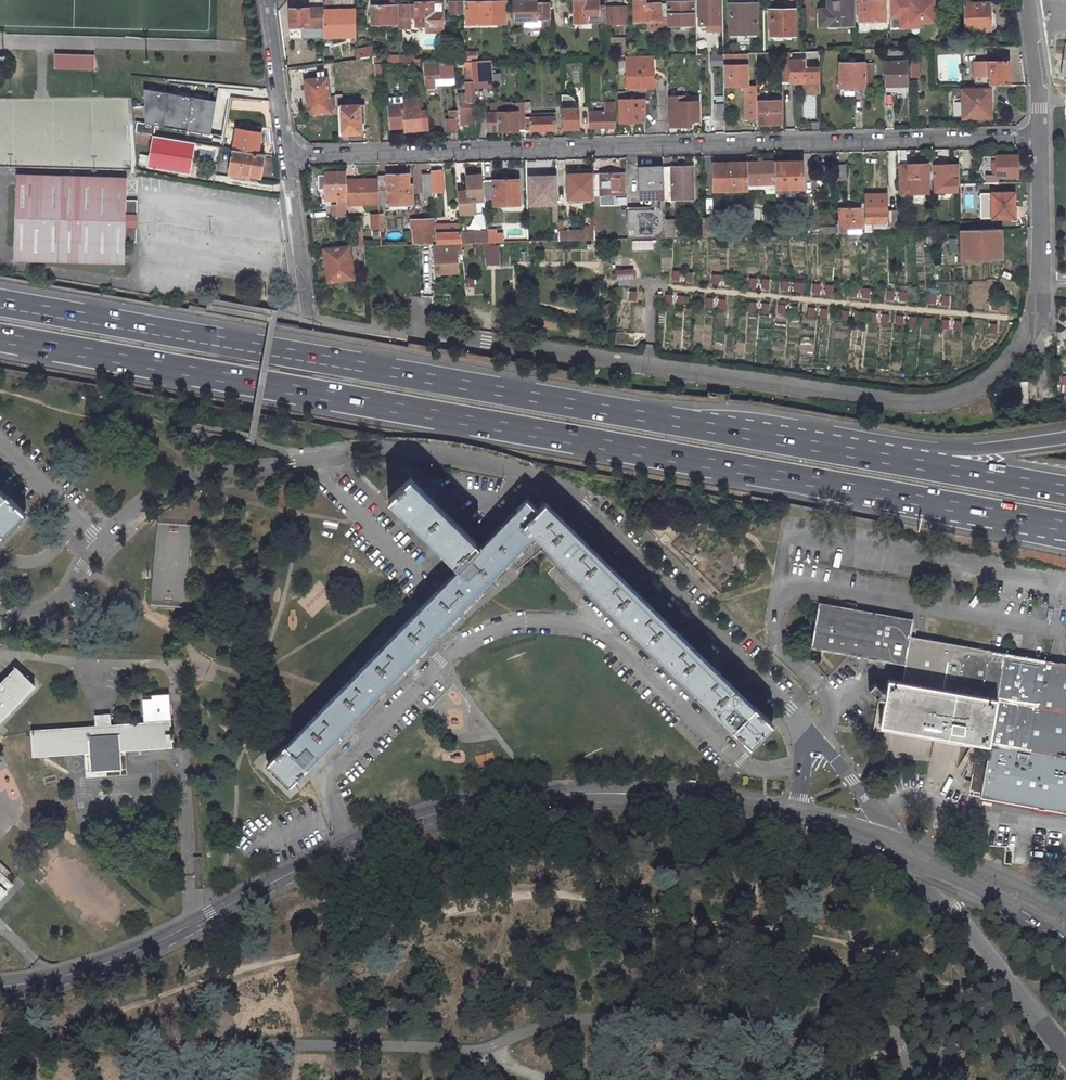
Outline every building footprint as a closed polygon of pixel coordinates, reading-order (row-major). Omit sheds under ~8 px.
[(597,0),(573,0),(574,23),(603,22),(603,8),(597,8),(597,0)] [(633,20),(658,20),(658,13),(665,13),(665,3),(643,3),(643,0),(633,0),(633,20)] [(697,23),(718,23),(717,0),(697,0),(697,23)] [(850,0),(826,0),(826,8),(823,8),(824,24),(851,24),(850,0)] [(856,20),(883,19),(882,0),(856,0),(856,20)] [(887,16),(897,16),(898,26),(909,26),(908,21),(919,21),(931,21),(931,0),(887,0),(887,16)] [(462,1),(447,2),(447,12),(462,12),(462,1)] [(549,20),(549,3),(544,3),(543,3),(536,3),(536,1),(513,1),(513,21),(544,21),(549,20)] [(668,13),(668,25),(691,25),(691,13),(692,13),(692,1),(667,1),(667,13),(668,13)] [(442,2),(415,2),(416,4),(415,5),(414,5),(414,11),(409,11),(409,18),(409,25),(416,25),(443,24),(442,4),(442,2)] [(467,24),(490,23),(501,23),(500,2),(490,2),(466,3),(467,24)] [(986,2),(961,3),(962,29),(987,28),(986,2)] [(754,3),(726,3),(727,31),(755,31),(754,3)] [(409,5),(400,5),(400,18),(409,18),(409,11),(409,5)] [(620,24),(620,5),(603,6),(603,8),(603,22),(603,24),(620,24)] [(396,7),(372,7),(372,25),(396,24),(396,7)] [(792,8),(768,8),(770,35),(793,35),(792,8)] [(321,9),(290,9),(290,27),(311,27),(321,27),(321,11),(321,9)] [(354,37),(354,11),(321,11),(321,27),(322,38),(354,37)] [(409,25),(409,18),(400,18),(400,30),(409,30),(409,25)] [(372,57),(371,49),(362,50),(363,58),(372,57)] [(363,58),(362,50),(354,51),(354,59),(360,58),(363,58)] [(723,68),(739,67),(738,52),(723,53),(723,68)] [(94,57),(54,53),(53,67),(55,66),(93,70),(94,57)] [(650,88),(653,87),(653,55),(625,56),(626,88),(650,88)] [(360,58),(361,67),(373,66),(373,64),(372,57),(363,58),(360,58)] [(780,82),(802,81),(817,81),(817,80),(816,66),(802,66),(802,59),(779,60),(780,82)] [(1005,60),(972,61),(973,75),(987,74),(988,82),(1006,82),(1005,60)] [(329,70),(345,68),(344,61),(329,63),(329,70)] [(472,120),(471,105),(474,104),(473,89),(472,83),(470,61),(463,61),(462,61),(464,83),(464,91),(457,91),(460,121),(472,120)] [(473,89),(487,89),(486,61),(470,61),(472,83),(473,89)] [(862,61),(837,61),(838,86),(862,85),(862,84),(871,83),(870,67),(870,61),(862,61)] [(882,84),(905,84),(905,61),(881,62),(882,84)] [(374,80),(382,80),(380,63),(373,64),(373,66),(374,80)] [(438,73),(438,76),(452,75),(451,64),(424,64),(425,74),(438,73)] [(326,79),(303,82),(305,94),(300,94),(302,112),(308,112),(312,116),(329,115),(326,79)] [(208,111),(211,96),(130,82),(131,99),(208,111)] [(960,117),(989,116),(989,87),(959,89),(950,89),(952,115),(960,115),(960,117)] [(755,123),(755,94),(749,94),(748,88),(743,88),(743,94),(743,117),(748,116),(748,123),(750,123),(755,123)] [(578,130),(577,109),(577,108),(576,106),(575,104),(573,101),(571,99),(567,96),(562,95),(560,94),(560,130),(578,130)] [(404,131),(420,129),(428,129),(426,110),(418,111),(418,106),(422,106),(421,98),(401,99),(401,96),(387,97),(388,106),(390,125),(403,124),(404,131)] [(675,111),(675,126),(685,126),(685,120),(696,120),(696,107),(684,107),(685,101),(675,101),(675,97),(666,97),(667,111),(675,111)] [(614,122),(642,121),(642,99),(613,100),(614,102),(614,114),(614,122)] [(777,122),(777,100),(757,100),(758,122),(777,122)] [(603,102),(604,110),(604,115),(614,114),(614,102),(603,102)] [(723,118),(723,108),(723,102),(713,102),(713,108),(714,118),(723,118)] [(523,117),(522,103),(505,103),(500,103),(501,112),(497,112),(487,112),(487,131),(523,129),(523,117)] [(338,135),(362,135),(360,106),(336,106),(338,135)] [(604,110),(597,111),(597,115),(587,115),(587,127),(614,127),(614,122),(614,114),(604,115),(604,110)] [(667,111),(667,126),(675,126),(675,111),(667,111)] [(554,129),(554,113),(540,113),(540,117),(523,117),(523,129),(554,129)] [(204,143),(206,128),(133,116),(135,133),(152,135),(193,141),(204,143)] [(455,118),(444,119),(446,133),(457,132),(455,118)] [(259,130),(234,125),(231,147),(257,151),(259,130)] [(148,166),(188,172),(189,172),(193,141),(152,135),(149,154),(140,152),(140,163),(148,165),(148,166)] [(227,171),(239,172),(240,170),(258,173),(261,151),(257,151),(231,147),(227,171)] [(1014,153),(993,154),(983,154),(984,182),(994,182),(994,176),(1015,175),(1014,153)] [(800,187),(799,160),(772,161),(773,188),(800,187)] [(748,183),(762,183),(763,193),(772,192),(772,188),(773,188),(772,161),(744,162),(745,183),(748,183)] [(744,162),(711,163),(712,189),(745,188),(745,183),(744,162)] [(844,176),(843,163),(833,163),(834,176),(844,176)] [(926,173),(926,164),(897,164),(898,194),(909,194),(909,193),(930,193),(929,173),(926,173)] [(932,164),(933,190),(954,190),(953,179),(956,179),(955,164),(932,164)] [(690,189),(690,166),(661,167),(662,199),(685,198),(685,189),(690,189)] [(661,167),(640,167),(641,193),(645,197),(650,197),(651,209),(624,210),(625,238),(663,237),(663,220),(662,199),(661,167)] [(442,191),(440,170),(429,171),(429,173),(431,192),(442,191)] [(129,172),(18,174),(19,260),(130,258),(129,172)] [(345,172),(325,173),(326,199),(338,199),(338,194),(346,195),(346,181),(345,172)] [(429,173),(420,174),(422,197),(431,197),(431,192),(429,173)] [(620,194),(619,173),(591,174),(592,195),(620,194)] [(409,204),(407,174),(377,175),(377,179),(378,205),(409,204)] [(467,191),(455,192),(457,214),(474,213),(473,201),(483,200),(483,197),(482,182),(481,180),(481,174),(478,175),(465,176),(467,191)] [(591,174),(567,175),(567,199),(592,199),(592,195),(591,174)] [(561,206),(560,175),(530,175),(531,206),(561,206)] [(346,205),(378,205),(377,179),(346,181),(346,195),(346,205)] [(518,204),(517,179),(481,180),(482,182),(483,197),(492,197),(493,204),(518,204)] [(1012,192),(990,193),(991,216),(1014,215),(1014,203),(1012,203),(1012,192)] [(338,199),(326,199),(326,205),(338,204),(346,205),(346,195),(338,194),(338,199)] [(346,205),(338,204),(338,217),(347,217),(346,205)] [(895,226),(895,209),(877,209),(877,204),(862,205),(862,221),(886,221),(886,226),(895,226)] [(858,227),(858,207),(836,207),(837,227),(858,227)] [(433,221),(433,218),(409,220),(411,244),(417,244),(433,244),(435,244),(433,221)] [(672,237),(671,220),(663,220),(663,237),(672,237)] [(459,232),(448,233),(447,227),(443,227),(442,221),(433,221),(435,244),(460,243),(459,234),(459,232)] [(871,232),(870,221),(862,221),(862,232),(871,232)] [(370,222),(371,233),(379,233),(379,230),(379,222),(370,222)] [(581,227),(581,230),(556,231),(556,240),(593,239),(593,230),(590,230),(590,226),(581,227)] [(958,258),(999,257),(998,228),(957,229),(958,258)] [(487,242),(503,242),(502,233),(495,233),(495,232),(486,232),(486,233),(487,242)] [(486,233),(459,234),(460,243),(461,243),(487,242),(486,233)] [(435,244),(433,244),(434,263),(439,263),(440,273),(456,273),(456,255),(460,254),(460,243),(435,244)] [(499,265),(498,245),(487,245),(488,266),(499,265)] [(345,249),(323,251),(325,268),(328,268),(330,284),(351,282),(349,266),(346,266),(345,249)] [(521,523),(536,508),(526,499),(485,541),(480,546),(409,476),(387,498),(458,569),(453,574),(267,761),(290,784),(476,597),(509,564),(535,538),(521,523)] [(21,509),(7,495),(4,496),(0,491),(0,530),(21,509)] [(546,499),(536,508),(521,523),(535,538),(747,748),(772,724),(755,707),(546,499)] [(912,636),(912,633),(917,634),(919,623),(914,622),(915,618),(856,608),(857,604),(841,601),(840,605),(819,602),(811,648),(906,665),(903,681),(889,679),(887,690),(885,700),(881,725),(992,745),(989,765),(976,763),(970,793),(983,795),(982,798),(1065,813),(1065,664),(912,636)] [(0,684),(0,719),(33,686),(16,668),(0,684)] [(865,684),(875,694),(885,700),(887,690),(878,684),(872,678),(865,684)] [(34,758),(91,755),(92,774),(120,772),(119,752),(170,749),(170,742),(175,742),(175,735),(170,735),(170,693),(153,694),(153,701),(142,701),(143,725),(32,732),(34,758)] [(11,886),(0,874),(0,897),(11,886)]
